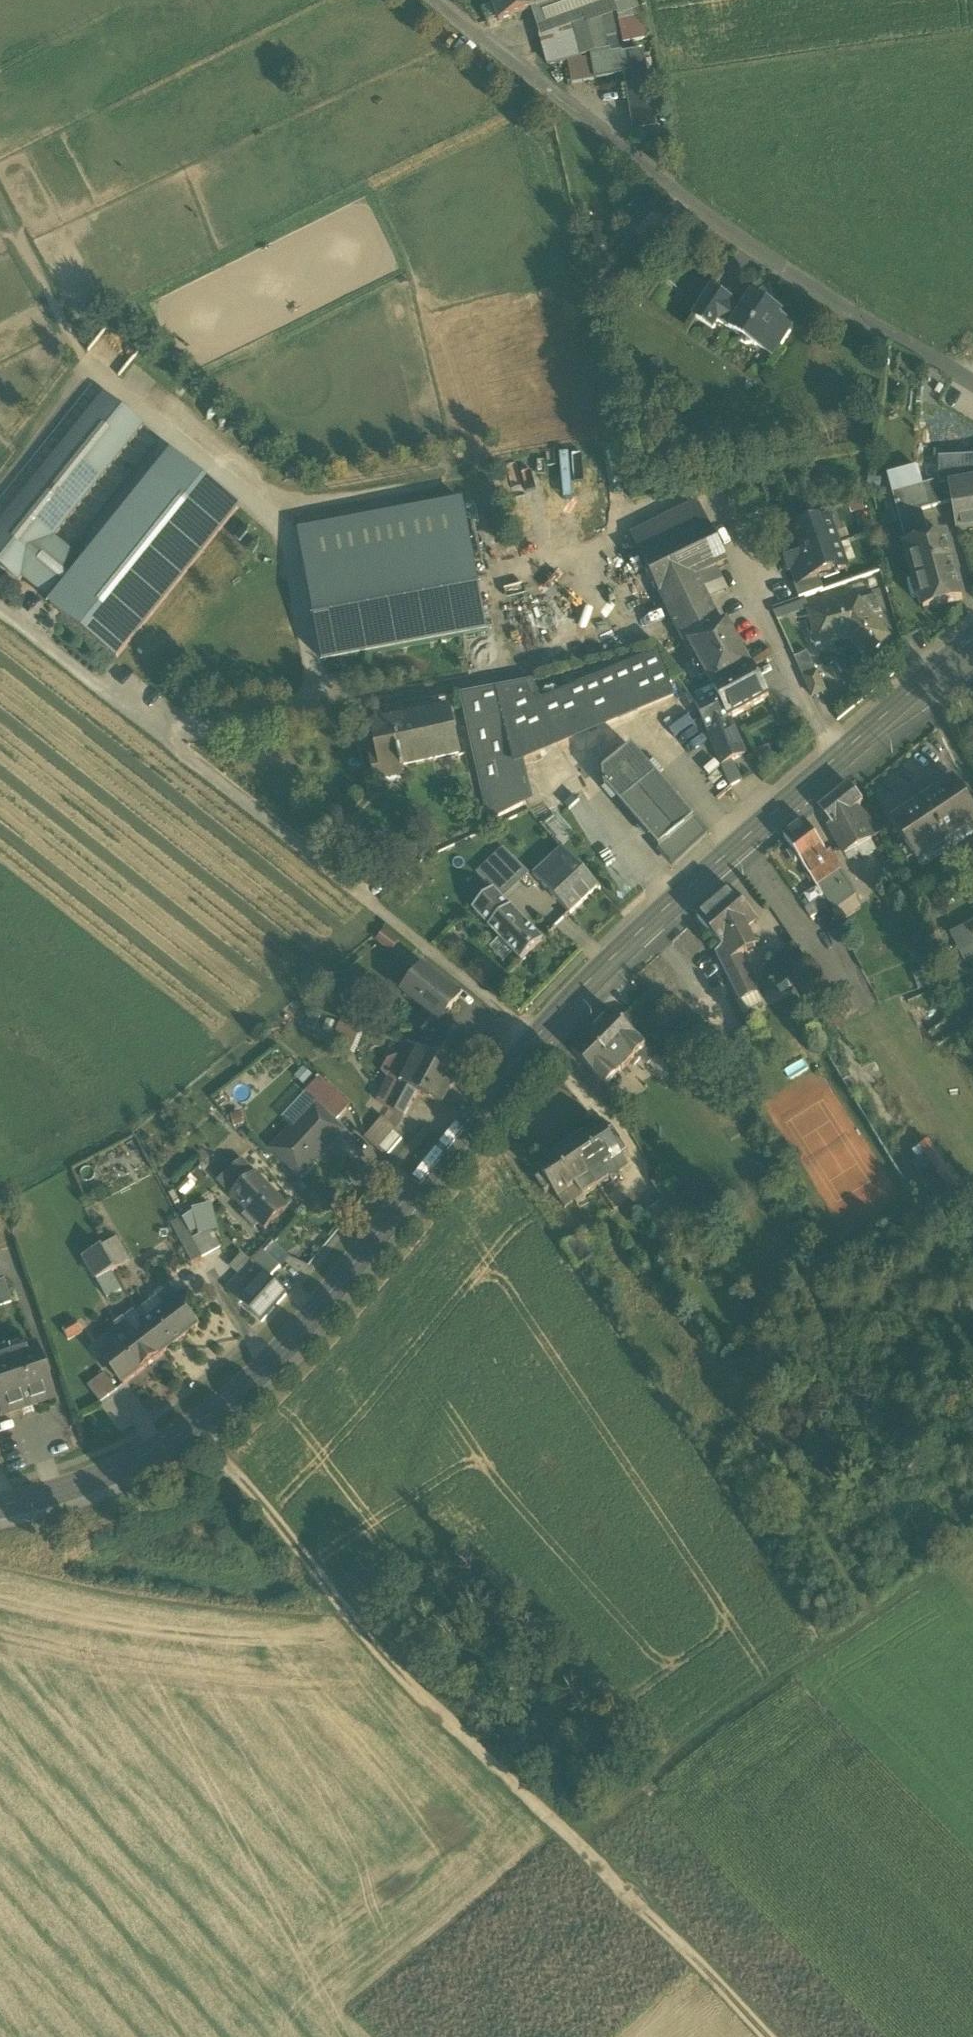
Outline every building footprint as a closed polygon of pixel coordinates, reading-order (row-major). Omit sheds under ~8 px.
[(534,0),(491,0),(493,6),(499,23),(531,11),(537,9),(534,0)] [(541,35),(611,15),(617,13),(614,4),(611,5),(610,0),(561,0),(537,9),(531,11),(539,35),(541,35)] [(537,9),(561,0),(534,0),(537,9)] [(636,0),(625,0),(614,4),(617,13),(620,21),(639,17),(637,9),(639,9),(636,0)] [(499,23),(493,6),(481,10),(488,27),(499,23)] [(611,15),(541,35),(550,67),(591,56),(610,51),(607,39),(616,36),(611,15)] [(645,39),(640,17),(639,17),(620,21),(618,22),(623,44),(645,39)] [(610,51),(591,56),(592,61),(621,56),(616,36),(607,39),(610,51)] [(621,56),(592,61),(595,78),(625,73),(635,130),(656,127),(642,52),(621,56)] [(572,85),(594,80),(590,58),(568,63),(572,85)] [(693,317),(713,330),(718,322),(730,304),(732,301),(711,288),(693,317)] [(752,294),(741,311),(754,311),(758,305),(775,316),(776,315),(780,318),(782,314),(752,294)] [(794,326),(780,318),(776,315),(775,316),(758,305),(754,311),(741,311),(741,310),(730,304),(718,322),(740,337),(741,343),(746,346),(752,344),(755,347),(760,340),(777,352),(794,326)] [(22,576),(53,538),(142,427),(104,396),(0,525),(0,564),(19,580),(22,576)] [(84,563),(53,538),(22,576),(53,602),(51,605),(117,658),(238,508),(172,455),(84,563)] [(951,484),(972,480),(972,459),(940,459),(940,480),(940,486),(951,484)] [(888,477),(892,493),(923,485),(919,468),(888,477)] [(892,493),(907,548),(931,541),(922,511),(954,502),(951,484),(940,486),(940,480),(923,485),(892,493)] [(951,484),(954,502),(955,508),(972,505),(972,480),(951,484)] [(299,531),(324,662),(487,632),(462,502),(434,506),(299,531)] [(772,524),(776,523),(797,516),(792,503),(768,511),(772,524)] [(958,531),(972,529),(972,505),(955,508),(954,508),(958,531)] [(633,541),(642,559),(701,530),(692,513),(633,541)] [(776,523),(781,538),(802,531),(797,516),(776,523)] [(840,518),(830,521),(846,568),(857,565),(840,518)] [(798,584),(798,585),(819,578),(846,568),(830,521),(802,531),(781,538),(787,553),(783,554),(789,572),(793,570),(798,584)] [(642,559),(660,595),(697,576),(715,567),(727,562),(709,526),(701,530),(642,559)] [(907,548),(923,610),(962,599),(945,537),(931,541),(907,548)] [(715,567),(697,576),(704,589),(722,580),(715,567)] [(709,600),(704,589),(697,576),(660,595),(684,645),(688,643),(722,626),(709,600)] [(794,586),(799,599),(805,597),(823,591),(819,578),(798,585),(798,584),(794,586)] [(727,591),(722,580),(704,589),(709,600),(727,591)] [(889,596),(858,602),(869,615),(893,610),(889,596)] [(798,600),(802,611),(809,609),(805,597),(799,599),(798,600)] [(798,600),(784,604),(789,616),(802,611),(798,600)] [(888,638),(869,615),(858,602),(809,612),(816,644),(846,638),(864,659),(888,638)] [(774,608),(779,620),(789,616),(784,604),(774,608)] [(688,643),(713,689),(751,668),(728,623),(722,626),(688,643)] [(460,695),(488,822),(526,805),(516,761),(674,694),(657,653),(540,702),(532,682),(460,695)] [(805,678),(814,696),(825,691),(817,673),(808,655),(797,660),(805,678)] [(713,689),(717,695),(731,718),(769,697),(752,667),(751,668),(713,689)] [(746,754),(731,718),(717,695),(696,706),(721,766),(733,760),(746,754)] [(399,756),(402,768),(459,756),(449,708),(419,715),(420,721),(375,731),(374,725),(372,725),(379,757),(380,760),(399,756)] [(419,715),(374,725),(375,731),(420,721),(419,715)] [(703,835),(691,821),(653,776),(631,751),(603,774),(605,789),(619,805),(657,850),(669,864),(703,835)] [(382,773),(402,768),(399,756),(380,760),(382,773)] [(380,760),(379,757),(369,759),(375,786),(405,779),(402,768),(382,773),(380,760)] [(721,766),(730,788),(742,781),(733,760),(721,766)] [(923,867),(949,850),(950,846),(954,847),(972,834),(972,809),(955,782),(891,824),(915,860),(919,866),(920,867),(920,866),(923,867)] [(828,826),(845,855),(847,854),(846,853),(869,840),(869,841),(871,840),(857,807),(863,802),(849,785),(819,810),(831,825),(828,826)] [(814,882),(817,887),(818,886),(840,871),(841,870),(831,853),(827,856),(804,822),(784,838),(793,851),(789,854),(795,863),(799,860),(814,882)] [(876,852),(871,840),(869,841),(869,840),(846,853),(847,854),(845,855),(849,862),(861,857),(862,860),(876,852)] [(485,865),(495,875),(513,858),(503,848),(485,865)] [(533,876),(570,915),(598,889),(569,858),(561,849),(533,876)] [(493,891),(502,900),(529,874),(513,858),(495,875),(485,865),(477,873),(486,884),(493,891)] [(840,871),(818,886),(817,887),(814,882),(804,889),(812,903),(823,896),(830,908),(832,913),(853,897),(857,894),(840,871)] [(755,950),(744,932),(756,921),(729,890),(698,918),(724,947),(725,949),(733,942),(739,955),(743,952),(744,955),(755,950)] [(474,909),(491,927),(510,908),(502,900),(493,891),(474,909)] [(812,920),(830,908),(823,896),(805,909),(812,920)] [(860,908),(853,897),(832,913),(838,924),(860,908)] [(511,908),(510,908),(491,927),(490,928),(500,938),(514,953),(521,960),(542,941),(511,908)] [(950,935),(957,948),(961,946),(969,960),(972,958),(972,924),(950,935)] [(387,951),(398,939),(384,926),(372,938),(387,951)] [(514,953),(500,938),(490,948),(504,963),(514,953)] [(716,954),(740,1001),(757,992),(739,955),(733,942),(725,949),(724,947),(716,954)] [(764,969),(777,990),(810,968),(797,948),(764,969)] [(924,973),(928,986),(935,983),(931,970),(924,973)] [(404,994),(426,1012),(440,1024),(459,1000),(423,971),(404,994)] [(824,1001),(816,985),(803,991),(811,1007),(824,1001)] [(765,1007),(757,992),(740,1001),(748,1016),(765,1007)] [(415,1025),(431,1037),(436,1027),(437,1027),(440,1024),(426,1012),(415,1025)] [(637,1037),(630,1031),(621,1022),(612,1013),(588,1038),(612,1062),(623,1050),(636,1037),(637,1037)] [(628,1015),(621,1022),(630,1031),(637,1024),(628,1015)] [(332,1046),(345,1052),(354,1031),(341,1025),(332,1046)] [(431,1037),(423,1052),(461,1071),(474,1046),(437,1027),(436,1027),(431,1037)] [(636,1037),(623,1050),(633,1059),(637,1055),(645,1046),(636,1037)] [(622,1071),(621,1071),(612,1062),(588,1038),(572,1054),(606,1087),(622,1071)] [(637,1055),(648,1066),(656,1057),(645,1046),(637,1055)] [(442,1106),(461,1071),(423,1052),(420,1051),(418,1054),(407,1048),(402,1057),(390,1062),(387,1069),(389,1078),(402,1085),(417,1093),(442,1106)] [(621,1071),(633,1059),(623,1050),(612,1062),(621,1071)] [(377,1102),(389,1110),(402,1085),(389,1078),(377,1102)] [(318,1102),(337,1120),(349,1106),(320,1079),(308,1092),(318,1102)] [(417,1093),(402,1085),(389,1110),(403,1119),(417,1093)] [(318,1102),(308,1092),(282,1120),(292,1130),(314,1106),(318,1102)] [(273,1150),(301,1176),(342,1132),(314,1106),(292,1130),(273,1150)] [(382,1148),(395,1132),(382,1118),(365,1138),(365,1141),(378,1152),(382,1148)] [(584,1136),(569,1146),(597,1189),(609,1181),(612,1185),(621,1179),(618,1174),(628,1168),(615,1149),(621,1144),(612,1131),(606,1135),(600,1126),(593,1130),(591,1128),(582,1134),(584,1136)] [(382,1148),(391,1156),(404,1139),(395,1132),(382,1148)] [(913,1148),(948,1191),(959,1182),(924,1139),(913,1148)] [(584,1198),(597,1189),(569,1146),(553,1157),(551,1155),(541,1161),(543,1164),(537,1168),(543,1177),(536,1182),(545,1195),(552,1190),(565,1210),(574,1204),(577,1207),(586,1201),(584,1198)] [(223,1188),(232,1197),(254,1175),(241,1163),(226,1174),(231,1179),(223,1188)] [(255,1221),(266,1232),(288,1210),(254,1175),(232,1197),(251,1217),(247,1220),(252,1225),(255,1221)] [(212,1205),(192,1210),(193,1213),(198,1231),(199,1235),(212,1232),(219,1230),(212,1205)] [(190,1235),(198,1231),(193,1213),(182,1220),(190,1235)] [(183,1245),(193,1240),(190,1235),(182,1220),(182,1219),(172,1224),(183,1245)] [(212,1232),(194,1241),(193,1240),(183,1245),(193,1264),(203,1259),(221,1249),(212,1232)] [(116,1239),(102,1247),(83,1257),(97,1281),(110,1273),(115,1270),(130,1262),(116,1239)] [(263,1253),(281,1269),(290,1258),(273,1243),(263,1253)] [(260,1272),(270,1281),(281,1269),(263,1253),(256,1262),(263,1268),(260,1272)] [(230,1268),(238,1276),(250,1263),(251,1262),(243,1254),(230,1268)] [(250,1263),(260,1272),(263,1268),(256,1262),(253,1260),(251,1262),(250,1263)] [(226,1289),(262,1322),(285,1295),(270,1281),(260,1272),(250,1263),(238,1276),(226,1289)] [(97,1281),(108,1300),(121,1292),(110,1273),(97,1281)] [(11,1303),(4,1281),(0,1282),(0,1307),(11,1303)] [(150,1319),(142,1325),(164,1354),(199,1327),(167,1286),(154,1296),(155,1298),(163,1309),(150,1319)] [(142,1308),(150,1319),(163,1309),(155,1298),(142,1308)] [(135,1311),(123,1320),(132,1333),(142,1325),(135,1311)] [(123,1385),(164,1354),(142,1325),(132,1333),(123,1320),(114,1327),(123,1340),(101,1356),(123,1385)] [(62,1329),(68,1339),(82,1332),(76,1321),(62,1329)] [(21,1411),(21,1412),(32,1409),(32,1408),(53,1401),(36,1351),(20,1356),(17,1348),(0,1353),(0,1418),(21,1411)] [(88,1387),(101,1403),(117,1390),(104,1374),(88,1387)]
